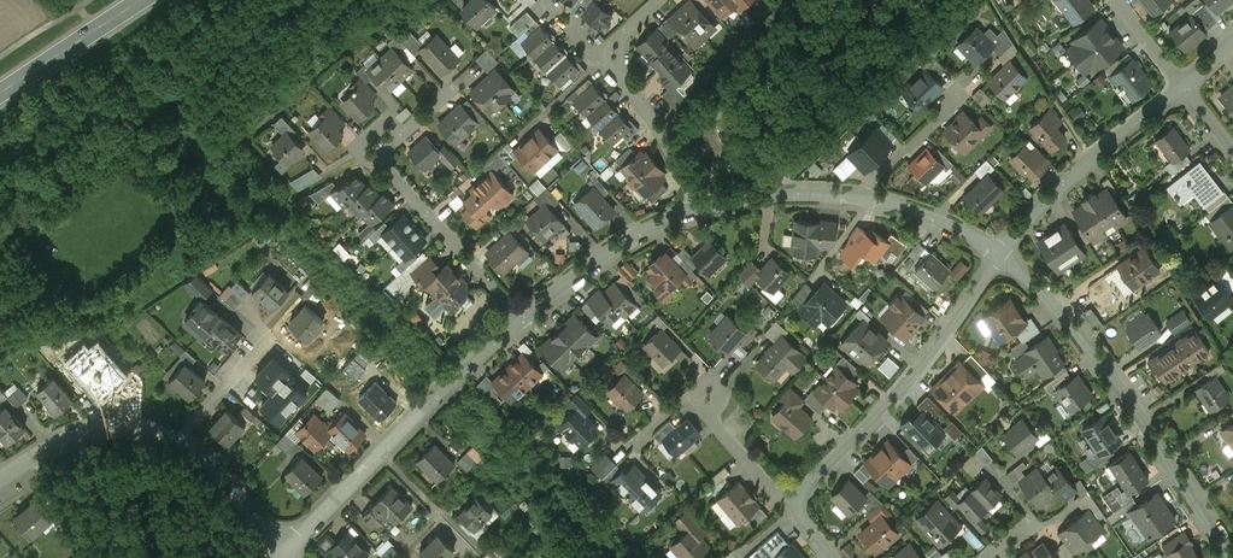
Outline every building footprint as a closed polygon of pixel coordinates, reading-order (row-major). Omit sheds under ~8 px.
[(462,9),(475,25),(495,7),(488,0),(472,0),(462,9)] [(596,3),(593,0),(587,8),(583,13),(600,27),(605,21),(606,22),(611,15),(596,3)] [(691,0),(690,0),(680,9),(703,34),(713,24),(700,10),(691,0)] [(704,0),(691,0),(700,10),(707,3),(704,0)] [(714,0),(712,0),(708,3),(721,18),(727,13),(725,10),(724,11),(714,0)] [(737,0),(714,0),(724,11),(725,10),(736,0),(741,5),(737,0)] [(1073,21),(1091,6),(1086,0),(1057,0),(1073,21)] [(1153,14),(1170,0),(1142,0),(1153,14)] [(1217,10),(1231,0),(1209,0),(1217,10)] [(1216,20),(1203,3),(1191,13),(1204,30),(1216,20)] [(703,34),(680,9),(670,18),(670,19),(679,29),(692,44),(703,34)] [(1191,13),(1169,30),(1185,51),(1207,33),(1204,30),(1191,13)] [(669,16),(661,23),(661,24),(671,35),(672,35),(679,29),(670,19),(670,18),(669,16)] [(1100,18),(1072,40),(1075,43),(1067,49),(1084,71),(1092,65),(1094,68),(1122,46),(1121,45),(1122,44),(1116,36),(1115,37),(1107,27),(1108,27),(1102,19),(1101,20),(1100,18)] [(549,33),(536,20),(524,30),(529,36),(521,42),(528,49),(527,58),(532,58),(533,58),(534,57),(554,39),(555,38),(555,36),(555,35),(554,34),(553,33),(552,33),(551,33),(550,33),(549,33)] [(671,35),(661,24),(655,30),(665,41),(671,35)] [(976,27),(960,42),(967,49),(967,53),(973,59),(975,59),(977,60),(991,47),(1000,38),(997,34),(989,26),(982,33),(976,27)] [(1013,42),(1004,28),(997,34),(1000,38),(991,47),(1000,55),(1013,42)] [(665,41),(655,30),(638,45),(650,59),(646,62),(647,63),(651,59),(663,73),(659,77),(669,87),(669,88),(674,84),(690,69),(665,41)] [(424,46),(410,31),(401,39),(406,45),(415,55),(420,50),(420,49),(424,46)] [(401,39),(396,34),(387,42),(392,47),(393,46),(399,52),(406,45),(401,39)] [(458,57),(437,34),(424,46),(420,49),(420,50),(441,73),(458,57)] [(554,39),(534,57),(540,63),(540,72),(544,72),(546,72),(547,71),(566,53),(567,53),(567,52),(568,50),(567,49),(567,48),(566,48),(565,47),(564,46),(562,47),(561,47),(554,39)] [(1000,55),(997,57),(1005,66),(1011,60),(1009,59),(1018,50),(1013,42),(1000,55)] [(399,52),(393,46),(392,47),(381,57),(400,79),(413,68),(399,52)] [(487,48),(475,58),(487,71),(499,61),(487,48)] [(574,61),(566,53),(547,71),(556,81),(564,74),(567,77),(569,76),(574,81),(586,70),(579,62),(574,61)] [(945,68),(933,55),(922,66),(926,69),(934,77),(945,68)] [(400,79),(381,57),(370,67),(368,69),(374,75),(388,90),(400,79)] [(1152,83),(1132,57),(1123,65),(1110,74),(1118,84),(1121,81),(1134,97),(1152,83)] [(1118,59),(1106,69),(1110,74),(1123,65),(1118,59)] [(1005,66),(989,82),(1004,97),(1012,89),(1016,89),(1020,86),(1020,82),(1026,76),(1011,60),(1005,66)] [(365,62),(356,70),(361,77),(366,82),(374,75),(368,69),(370,67),(365,62)] [(514,89),(496,68),(483,80),(502,101),(508,96),(508,93),(514,89)] [(926,69),(903,91),(919,109),(943,86),(942,86),(934,77),(926,69)] [(564,74),(556,81),(564,90),(574,81),(569,76),(567,77),(564,74)] [(361,77),(351,86),(354,90),(343,100),(344,101),(343,103),(343,105),(346,109),(349,106),(359,117),(371,107),(366,101),(375,94),(374,93),(375,92),(366,82),(361,77)] [(601,92),(588,78),(576,89),(581,94),(574,101),(580,108),(579,116),(584,116),(586,116),(587,115),(606,98),(607,97),(607,96),(607,95),(607,94),(607,93),(606,92),(605,91),(603,91),(602,92),(601,92)] [(502,101),(483,80),(471,91),(489,111),(494,106),(497,106),(502,101)] [(687,98),(674,84),(669,88),(669,87),(662,93),(676,108),(687,98)] [(983,103),(991,96),(981,86),(974,93),(983,103)] [(1231,92),(1229,89),(1220,97),(1232,112),(1232,90),(1231,92)] [(606,98),(587,115),(592,122),(592,130),(597,130),(598,130),(599,129),(619,112),(619,111),(620,109),(620,107),(619,106),(618,106),(617,105),(616,105),(615,105),(614,105),(614,106),(606,98)] [(461,103),(438,124),(455,142),(478,122),(461,103)] [(329,106),(320,115),(323,118),(309,130),(315,137),(317,135),(327,145),(325,147),(325,148),(340,135),(335,130),(343,122),(343,121),(344,120),(331,106),(330,107),(329,106)] [(1050,108),(1030,127),(1046,143),(1049,140),(1055,146),(1064,137),(1054,127),(1061,120),(1050,108)] [(619,112),(599,129),(608,139),(616,132),(620,136),(622,134),(627,139),(639,128),(631,120),(630,119),(628,119),(626,120),(619,111),(619,112)] [(974,123),(963,111),(956,118),(957,119),(945,131),(964,151),(983,133),(980,130),(981,129),(974,123)] [(295,130),(282,114),(273,122),(284,134),(287,131),(290,134),(295,130)] [(991,127),(981,116),(974,123),(981,129),(980,130),(983,133),(984,134),(991,127)] [(889,142),(870,123),(843,149),(861,168),(889,142)] [(1190,148),(1173,126),(1156,139),(1173,161),(1185,152),(1190,148)] [(557,148),(539,127),(527,138),(545,159),(557,148)] [(573,144),(560,130),(554,135),(567,150),(573,144)] [(290,134),(287,131),(284,134),(272,144),(283,156),(288,162),(288,161),(303,148),(290,134)] [(426,136),(409,151),(424,168),(440,154),(442,153),(438,149),(426,136)] [(545,159),(527,138),(515,149),(533,169),(545,159)] [(506,142),(497,151),(502,156),(511,148),(506,142)] [(458,160),(444,144),(438,149),(442,153),(440,154),(451,167),(458,160)] [(1035,146),(1030,151),(1024,145),(1013,155),(1023,164),(1023,172),(1027,172),(1033,177),(1050,161),(1035,146)] [(630,146),(615,159),(621,166),(636,153),(630,146)] [(953,163),(938,147),(932,153),(942,165),(946,169),(953,163)] [(926,148),(910,164),(926,181),(942,165),(932,153),(926,148)] [(644,154),(640,150),(636,153),(621,166),(628,174),(628,179),(633,185),(638,185),(646,194),(661,181),(664,177),(660,173),(659,166),(650,157),(644,154)] [(497,151),(481,165),(488,173),(492,169),(494,171),(500,165),(501,166),(506,161),(502,156),(497,151)] [(1185,152),(1173,161),(1178,169),(1190,159),(1185,152)] [(288,162),(283,156),(275,164),(282,172),(291,164),(288,161),(288,162)] [(986,158),(974,170),(982,178),(987,173),(988,174),(995,167),(986,158)] [(817,175),(824,169),(816,160),(809,166),(817,175)] [(1199,162),(1168,186),(1180,202),(1182,201),(1179,197),(1191,188),(1204,204),(1222,190),(1221,190),(1199,162)] [(312,169),(292,181),(298,188),(319,176),(312,169)] [(488,173),(470,188),(473,192),(464,200),(479,217),(487,210),(487,206),(492,201),(496,204),(505,196),(502,192),(508,187),(494,171),(492,169),(488,173)] [(982,178),(964,195),(980,212),(1003,190),(988,174),(987,173),(982,178)] [(347,179),(338,187),(337,185),(334,187),(330,191),(331,191),(343,206),(346,203),(367,185),(357,174),(348,181),(347,179)] [(609,191),(594,175),(587,181),(592,186),(593,186),(602,197),(609,191)] [(530,184),(539,193),(548,186),(539,176),(530,184)] [(1118,191),(1108,177),(1101,181),(1106,188),(1107,188),(1112,195),(1118,191)] [(661,181),(646,194),(652,201),(667,188),(661,181)] [(329,182),(310,193),(319,202),(331,191),(330,191),(334,187),(329,182)] [(367,185),(346,203),(357,214),(360,212),(380,194),(370,182),(367,185)] [(592,186),(578,200),(583,206),(581,209),(596,226),(614,209),(602,197),(593,186),(592,186)] [(547,187),(534,198),(542,207),(546,204),(550,209),(552,207),(559,200),(547,187)] [(1106,188),(1096,195),(1094,192),(1082,200),(1084,203),(1073,210),(1083,225),(1092,238),(1104,231),(1102,227),(1112,221),(1114,224),(1126,216),(1112,195),(1107,188),(1106,188)] [(1222,190),(1204,204),(1209,211),(1228,195),(1223,188),(1221,190),(1222,190)] [(380,194),(360,212),(369,222),(371,224),(372,223),(394,203),(383,191),(380,194)] [(1207,212),(1213,218),(1231,204),(1232,205),(1232,204),(1232,201),(1228,195),(1209,211),(1207,212)] [(542,207),(527,221),(543,238),(562,222),(553,211),(554,210),(552,207),(550,209),(546,204),(542,207)] [(1231,204),(1213,218),(1225,233),(1222,235),(1230,245),(1232,243),(1232,207),(1232,205),(1231,204)] [(408,219),(404,215),(389,228),(381,235),(391,247),(417,224),(410,217),(408,219)] [(820,223),(795,220),(794,232),(792,234),(791,238),(793,240),(792,251),(806,253),(807,248),(810,248),(816,245),(829,247),(834,241),(836,222),(820,220),(820,223)] [(368,236),(376,228),(372,223),(371,224),(369,222),(359,231),(365,238),(368,236)] [(381,235),(389,228),(383,222),(376,228),(368,236),(373,242),(381,235)] [(1084,253),(1065,223),(1038,241),(1058,270),(1084,253)] [(424,232),(417,224),(391,247),(402,259),(410,252),(426,238),(422,234),(424,232)] [(1092,238),(1083,225),(1077,229),(1086,242),(1092,238)] [(888,242),(872,231),(869,236),(867,234),(867,233),(863,230),(854,242),(849,238),(845,244),(858,252),(861,248),(870,254),(868,256),(877,262),(884,253),(881,252),(888,242)] [(266,231),(255,241),(260,247),(272,236),(266,231)] [(510,231),(487,252),(493,260),(496,258),(506,269),(526,250),(510,231)] [(1147,237),(1137,243),(1141,249),(1144,247),(1151,243),(1147,237)] [(693,256),(692,257),(698,263),(708,273),(726,256),(709,240),(693,256)] [(349,253),(340,242),(334,247),(344,257),(349,253)] [(919,242),(908,254),(915,260),(925,248),(919,242)] [(693,256),(683,246),(677,252),(683,259),(683,258),(692,268),(698,263),(692,257),(693,256)] [(1141,249),(1117,265),(1121,271),(1121,272),(1120,275),(1124,281),(1128,282),(1128,281),(1130,284),(1139,279),(1141,282),(1159,269),(1144,247),(1141,249)] [(666,251),(657,259),(656,257),(650,262),(652,264),(648,268),(654,274),(651,276),(660,285),(663,283),(668,289),(685,273),(686,272),(678,264),(666,251)] [(410,252),(402,259),(395,266),(400,272),(415,258),(410,252)] [(949,269),(931,253),(915,270),(933,287),(949,269)] [(429,256),(411,272),(421,284),(425,281),(440,267),(429,256)] [(789,272),(772,257),(762,268),(756,275),(757,276),(773,290),(789,272)] [(626,258),(617,268),(629,279),(638,269),(626,258)] [(692,268),(683,258),(683,259),(678,264),(686,272),(685,273),(692,280),(697,275),(692,268)] [(962,258),(950,272),(958,279),(970,266),(962,258)] [(752,259),(739,274),(750,284),(757,276),(756,275),(762,268),(752,259)] [(215,263),(202,271),(205,276),(218,268),(215,263)] [(447,264),(441,269),(440,267),(425,281),(442,301),(445,298),(460,299),(466,294),(466,287),(462,283),(463,282),(464,280),(460,276),(458,276),(447,264)] [(288,291),(268,272),(254,288),(274,307),(288,291)] [(212,289),(197,275),(184,283),(200,296),(204,299),(212,289)] [(632,286),(621,275),(614,281),(615,282),(616,282),(626,292),(632,286)] [(249,291),(237,280),(231,286),(233,288),(244,298),(249,291)] [(211,281),(208,284),(219,294),(222,291),(211,281)] [(1197,297),(1212,319),(1232,304),(1232,300),(1220,281),(1197,297)] [(626,292),(616,282),(615,282),(604,293),(621,311),(624,315),(636,304),(626,292)] [(815,291),(805,282),(791,299),(801,308),(806,302),(806,301),(815,291)] [(833,294),(822,284),(815,291),(806,301),(806,302),(807,302),(808,300),(815,307),(816,310),(828,321),(827,321),(827,322),(845,303),(836,294),(833,294)] [(315,290),(310,285),(300,295),(303,297),(306,300),(315,290)] [(641,305),(646,300),(634,287),(628,293),(641,305)] [(233,288),(224,299),(234,308),(244,298),(233,288)] [(604,293),(600,289),(589,300),(588,301),(598,311),(609,322),(621,311),(604,293)] [(909,302),(902,295),(892,306),(915,327),(925,316),(924,315),(909,302)] [(204,299),(200,296),(195,303),(198,305),(185,320),(202,336),(204,334),(203,333),(220,313),(204,299)] [(929,309),(914,296),(909,302),(924,315),(929,309)] [(598,311),(588,301),(589,300),(588,299),(581,306),(592,318),(598,311)] [(1009,299),(983,317),(993,331),(997,328),(1003,338),(1016,329),(1014,326),(1015,318),(1016,318),(1020,315),(1009,299)] [(306,304),(290,322),(308,338),(324,321),(306,304)] [(915,327),(892,306),(882,317),(892,326),(905,338),(906,337),(915,327)] [(871,317),(860,307),(855,313),(862,319),(866,322),(871,317)] [(1099,319),(1092,309),(1085,314),(1092,324),(1099,319)] [(1183,310),(1166,321),(1174,332),(1191,320),(1183,310)] [(241,331),(220,313),(203,333),(204,334),(205,334),(206,332),(226,348),(241,331)] [(668,323),(658,313),(653,318),(661,327),(663,328),(668,323)] [(1147,313),(1126,327),(1127,329),(1126,333),(1129,336),(1132,336),(1139,346),(1160,332),(1147,313)] [(596,336),(575,314),(541,346),(562,369),(596,336)] [(727,314),(712,330),(719,337),(717,339),(728,349),(737,339),(745,330),(741,327),(727,314)] [(1040,330),(1031,316),(1022,322),(1026,328),(1017,335),(1022,342),(1025,341),(1040,330)] [(788,330),(776,319),(764,332),(776,342),(782,335),(783,336),(788,330)] [(866,322),(862,319),(841,342),(866,365),(887,341),(866,322)] [(1099,319),(1092,324),(1096,329),(1103,325),(1099,319)] [(756,330),(746,321),(741,327),(745,330),(737,339),(743,344),(756,330)] [(905,338),(892,326),(887,332),(902,346),(908,339),(906,337),(905,338)] [(661,327),(644,344),(655,355),(657,353),(665,361),(675,352),(680,346),(663,328),(661,327)] [(1195,330),(1148,362),(1155,372),(1157,371),(1164,380),(1169,376),(1169,378),(1189,364),(1188,363),(1197,357),(1198,358),(1209,351),(1195,330)] [(783,336),(782,335),(776,342),(757,363),(774,378),(787,364),(793,370),(805,356),(783,336)] [(1047,336),(1030,348),(1025,341),(1022,342),(1011,350),(1017,359),(1016,360),(1027,374),(1027,373),(1026,371),(1035,364),(1043,376),(1063,362),(1051,345),(1052,344),(1047,336)] [(185,348),(175,338),(170,344),(180,353),(185,348)] [(691,358),(680,346),(675,352),(686,363),(691,358)] [(185,361),(189,365),(194,360),(197,358),(185,348),(180,353),(164,372),(170,378),(185,361)] [(983,348),(979,359),(988,362),(992,351),(983,348)] [(367,361),(357,352),(353,357),(363,366),(367,361)] [(542,373),(523,353),(509,366),(529,386),(542,373)] [(988,371),(971,353),(962,362),(979,379),(988,371)] [(301,364),(291,354),(282,365),(291,373),(292,374),(301,364)] [(859,369),(843,354),(834,364),(836,366),(837,365),(851,378),(859,369)] [(899,365),(888,355),(878,366),(889,376),(899,365)] [(109,357),(94,371),(114,393),(129,380),(109,357)] [(273,357),(257,375),(275,391),(291,373),(282,365),(273,357)] [(363,366),(353,357),(343,368),(355,379),(365,368),(363,366)] [(960,360),(932,388),(950,407),(961,396),(962,397),(963,397),(965,398),(966,398),(968,398),(969,397),(970,397),(971,396),(972,395),(972,393),(973,391),(972,390),(972,389),(972,388),(971,387),(979,379),(962,362),(960,360)] [(189,365),(185,361),(170,378),(191,396),(205,380),(189,365)] [(1221,362),(1206,372),(1211,379),(1215,376),(1215,377),(1226,369),(1221,362)] [(640,377),(627,364),(618,373),(621,376),(624,373),(634,383),(640,377)] [(851,378),(837,365),(836,366),(826,378),(848,398),(857,388),(853,385),(856,382),(851,378)] [(529,386),(509,366),(492,382),(512,402),(519,396),(520,397),(526,391),(524,390),(529,386)] [(141,377),(132,367),(126,371),(135,382),(141,377)] [(995,378),(988,371),(979,379),(986,387),(995,378)] [(1090,395),(1076,375),(1068,380),(1063,371),(1043,385),(1050,394),(1055,390),(1064,402),(1066,400),(1071,407),(1090,395)] [(634,383),(624,373),(621,376),(609,388),(616,395),(616,398),(618,400),(621,400),(627,407),(642,392),(634,383)] [(73,397),(54,374),(37,388),(57,411),(73,397)] [(1215,377),(1215,376),(1211,379),(1196,388),(1201,395),(1201,397),(1203,400),(1205,401),(1206,402),(1209,400),(1213,407),(1229,397),(1215,377)] [(848,398),(826,378),(815,390),(814,390),(828,403),(833,407),(835,404),(840,408),(848,398)] [(375,382),(358,399),(379,419),(396,402),(375,382)] [(803,396),(790,385),(780,396),(785,401),(788,398),(797,406),(797,403),(803,396)] [(339,398),(327,386),(316,398),(329,409),(339,398)] [(18,387),(7,396),(17,406),(27,397),(18,387)] [(828,403),(814,390),(815,390),(813,388),(804,398),(820,412),(828,403)] [(491,390),(486,395),(492,400),(496,396),(491,390)] [(591,407),(577,392),(567,401),(575,410),(578,407),(584,413),(591,407)] [(17,406),(7,396),(2,400),(11,411),(17,406)] [(941,409),(927,396),(918,405),(922,409),(932,418),(941,409)] [(797,406),(788,398),(785,401),(774,413),(783,421),(783,427),(790,427),(797,433),(810,418),(807,415),(807,412),(803,412),(797,406)] [(1,399),(0,400),(0,430),(9,440),(25,426),(11,411),(2,400),(1,399)] [(255,414),(245,405),(240,410),(250,420),(255,414)] [(575,410),(561,423),(567,430),(566,431),(573,438),(574,437),(581,444),(598,427),(584,413),(578,407),(575,410)] [(227,409),(211,426),(229,443),(245,425),(227,409)] [(932,418),(922,409),(913,419),(910,416),(901,426),(927,451),(946,432),(932,418)] [(314,413),(304,424),(306,426),(299,433),(315,448),(330,433),(328,430),(329,428),(314,413)] [(329,428),(328,430),(330,433),(348,450),(365,433),(345,413),(329,428)] [(1103,415),(1082,429),(1096,449),(1097,450),(1107,443),(1118,436),(1103,415)] [(676,427),(663,439),(664,439),(676,453),(682,448),(687,453),(698,444),(693,438),(700,433),(687,418),(676,427)] [(954,436),(962,430),(953,418),(945,424),(954,436)] [(1037,436),(1023,418),(1014,425),(1015,426),(1003,435),(1017,452),(1037,436)] [(670,419),(654,433),(654,435),(661,442),(664,439),(663,439),(676,427),(670,419)] [(1221,430),(1226,437),(1226,438),(1228,442),(1230,442),(1231,444),(1232,442),(1232,422),(1221,430)] [(296,441),(285,432),(281,437),(276,443),(286,452),(296,441)] [(901,454),(887,439),(887,440),(888,440),(877,451),(876,450),(899,474),(911,464),(901,454)] [(1107,443),(1097,450),(1096,449),(1086,456),(1093,467),(1114,452),(1107,443)] [(434,445),(417,462),(437,482),(454,465),(434,445)] [(982,445),(975,451),(986,462),(986,463),(993,458),(982,445)] [(918,456),(909,446),(901,454),(911,464),(918,456)] [(899,475),(899,474),(876,450),(876,451),(866,462),(865,461),(874,471),(885,482),(896,472),(899,475)] [(975,451),(962,464),(967,470),(975,463),(979,468),(986,462),(975,451)] [(1147,479),(1129,451),(1110,464),(1127,489),(1129,492),(1147,479)] [(477,462),(467,452),(458,462),(467,472),(477,462)] [(322,477),(301,457),(284,474),(305,494),(322,477)] [(1023,460),(1006,473),(1015,485),(1020,482),(1026,476),(1021,469),(1027,465),(1023,460)] [(874,471),(865,461),(859,467),(868,477),(874,471)] [(616,464),(602,477),(611,487),(615,483),(615,482),(625,473),(616,464)] [(1076,488),(1057,465),(1044,475),(1056,490),(1063,498),(1076,488)] [(725,466),(710,478),(715,484),(730,472),(725,466)] [(868,477),(859,467),(854,472),(863,482),(868,477)] [(1026,476),(1020,482),(1038,505),(1056,490),(1044,475),(1038,467),(1026,476)] [(633,472),(629,468),(625,473),(615,482),(615,483),(628,496),(630,494),(638,502),(654,486),(637,468),(633,472)] [(984,477),(971,489),(987,507),(1000,494),(984,477)] [(848,479),(832,495),(849,512),(860,502),(865,497),(863,495),(848,479)] [(738,481),(718,498),(728,510),(750,492),(744,486),(743,487),(738,481)] [(391,486),(374,503),(385,514),(394,524),(411,507),(391,486)] [(1087,488),(1074,498),(1079,505),(1091,495),(1087,488)] [(869,489),(863,495),(865,497),(860,502),(869,511),(881,501),(869,489)] [(987,507),(971,489),(961,499),(958,502),(959,503),(974,519),(978,516),(987,507)] [(1127,489),(1107,502),(1114,511),(1133,498),(1134,498),(1129,492),(1127,489)] [(952,490),(944,497),(954,508),(959,503),(958,502),(961,499),(952,490)] [(750,492),(728,510),(738,522),(749,514),(758,505),(753,499),(755,498),(750,492)] [(1157,492),(1138,505),(1133,498),(1114,511),(1106,517),(1113,527),(1131,515),(1135,520),(1139,517),(1149,532),(1146,536),(1148,537),(1175,519),(1157,492)] [(1099,506),(1091,495),(1079,505),(1084,510),(1087,508),(1087,509),(1091,507),(1093,509),(1099,506)] [(477,497),(460,514),(475,529),(492,512),(477,497)] [(718,499),(713,503),(722,514),(727,510),(718,499)] [(961,526),(936,499),(916,518),(924,526),(926,524),(934,532),(931,534),(941,544),(961,526)] [(34,500),(16,515),(32,533),(50,518),(34,500)] [(892,513),(881,501),(869,511),(867,514),(874,521),(882,514),(885,519),(892,513)] [(385,514),(374,503),(362,515),(373,526),(380,520),(385,514)] [(761,508),(758,505),(749,514),(757,523),(767,514),(762,507),(761,508)] [(1084,510),(1073,519),(1089,539),(1103,528),(1087,509),(1087,508),(1084,510)] [(66,531),(56,509),(50,512),(59,534),(66,531)] [(674,520),(685,532),(671,545),(672,546),(666,552),(671,557),(678,557),(681,556),(684,554),(687,557),(695,557),(706,548),(698,539),(701,537),(692,526),(697,521),(686,509),(674,520)] [(394,524),(385,514),(380,520),(389,529),(394,524)] [(874,521),(860,533),(864,537),(863,537),(862,538),(862,539),(862,540),(862,541),(863,542),(863,543),(865,543),(866,544),(868,543),(874,538),(881,546),(887,541),(891,541),(899,534),(885,519),(882,514),(874,521)] [(988,526),(978,516),(974,519),(972,521),(982,532),(988,526)] [(1089,539),(1073,519),(1059,531),(1066,539),(1075,550),(1076,550),(1089,539)] [(778,531),(763,543),(775,556),(779,552),(777,549),(779,547),(776,544),(784,538),(778,531)] [(1194,553),(1189,544),(1191,542),(1183,531),(1163,545),(1172,557),(1200,557),(1199,557),(1197,557),(1194,553)] [(337,543),(327,532),(315,544),(325,555),(331,549),(337,543)] [(348,532),(337,543),(331,549),(340,557),(363,557),(368,553),(348,532)] [(421,552),(426,557),(446,557),(454,550),(439,535),(421,552)] [(789,544),(784,538),(776,544),(779,547),(777,549),(779,552),(789,544)] [(1066,539),(1059,545),(1061,547),(1068,556),(1075,550),(1066,539)] [(1044,542),(1030,553),(1034,557),(1057,557),(1053,553),(1044,542)] [(763,543),(757,549),(765,557),(773,557),(775,556),(763,543)] [(790,543),(789,544),(779,552),(783,556),(781,557),(804,557),(790,543)] [(894,557),(922,557),(911,544),(894,557)] [(381,555),(382,556),(384,557),(389,557),(396,551),(391,546),(381,555)] [(1061,547),(1053,553),(1057,557),(1070,557),(1068,556),(1061,547)] [(482,557),(501,557),(492,548),(482,557)] [(937,548),(929,554),(932,557),(945,557),(937,548)]
